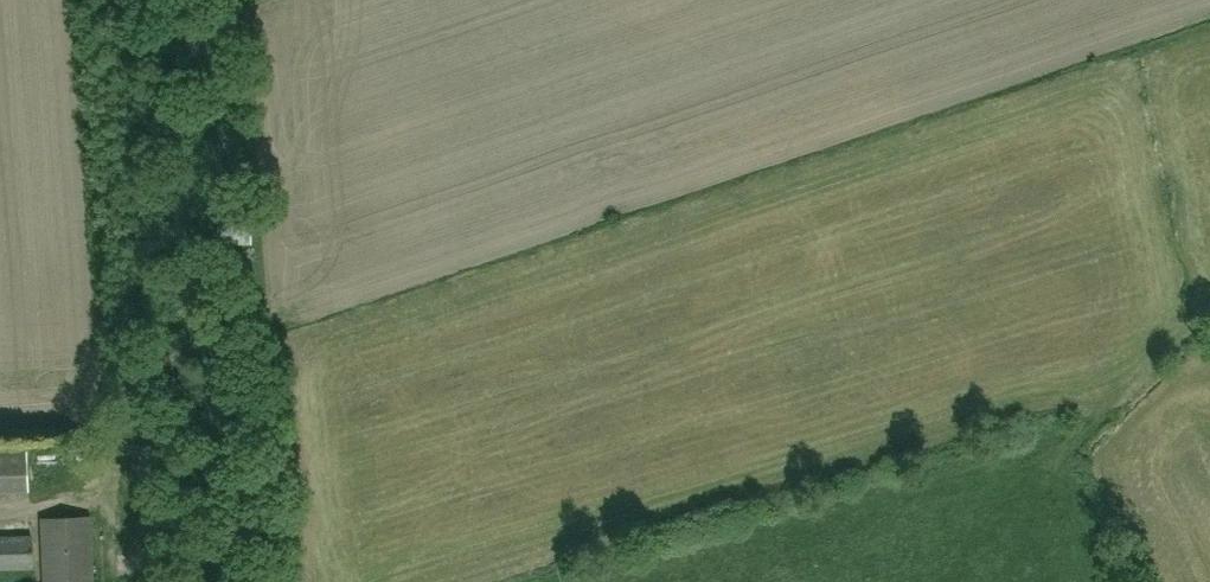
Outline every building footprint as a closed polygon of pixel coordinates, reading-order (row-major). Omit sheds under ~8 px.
[(219,245),(250,243),(249,204),(218,205),(219,245)] [(28,489),(27,442),(0,443),(0,490),(28,489)] [(38,519),(41,581),(95,581),(93,517),(38,519)] [(5,534),(0,535),(0,570),(31,569),(30,534),(5,534)]
